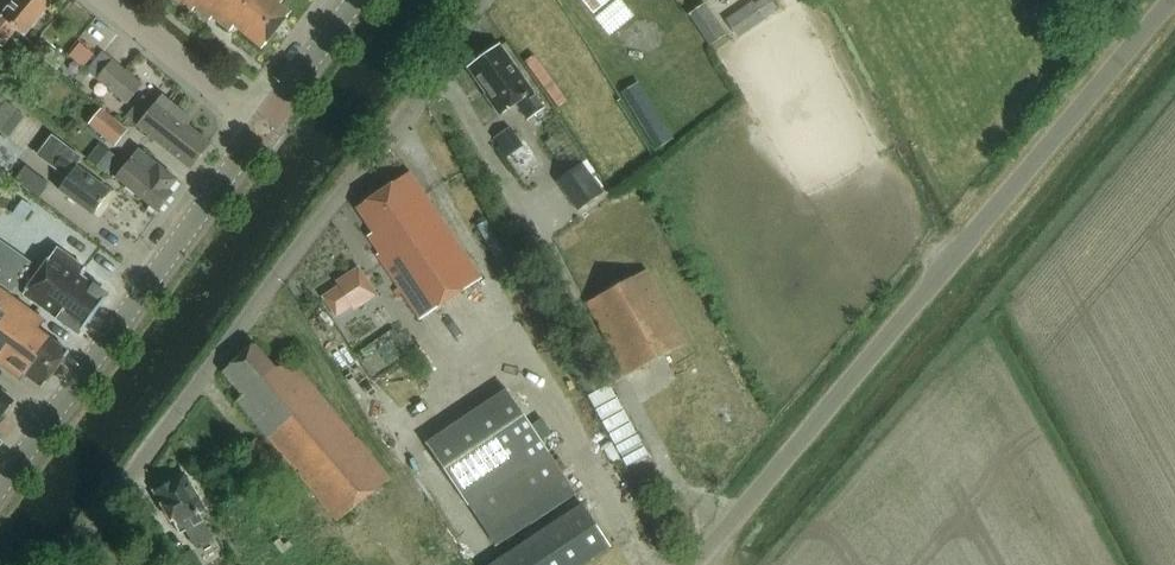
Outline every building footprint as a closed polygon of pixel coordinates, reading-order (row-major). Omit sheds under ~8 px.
[(43,0),(16,0),(2,17),(0,15),(0,46),(2,48),(16,30),(24,37),(50,6),(43,0)] [(262,50),(291,14),(280,6),(285,0),(179,0),(193,12),(195,9),(210,21),(213,18),(230,33),(235,27),(262,50)] [(596,19),(616,2),(614,0),(581,0),(596,19)] [(768,0),(765,0),(756,7),(763,18),(775,10),(768,0)] [(710,47),(727,35),(706,5),(689,17),(710,47)] [(742,15),(728,24),(737,36),(750,27),(742,15)] [(62,67),(69,57),(53,46),(46,56),(62,67)] [(528,122),(544,110),(499,47),(469,69),(487,94),(486,95),(501,116),(515,106),(518,111),(520,110),(528,122)] [(99,82),(129,106),(146,86),(105,53),(87,74),(98,83),(99,82)] [(669,143),(635,86),(622,94),(657,151),(669,143)] [(18,110),(0,97),(0,134),(18,110)] [(128,120),(190,170),(196,164),(211,145),(182,123),(187,117),(163,97),(154,109),(148,104),(142,113),(137,109),(128,120)] [(89,126),(115,147),(129,131),(102,109),(89,126)] [(518,141),(509,129),(495,139),(503,152),(518,141)] [(93,216),(111,192),(76,167),(82,160),(52,138),(38,157),(68,179),(59,191),(93,216)] [(120,173),(127,157),(101,147),(94,163),(120,173)] [(116,179),(158,213),(172,194),(168,192),(177,181),(139,150),(116,179)] [(577,213),(603,194),(582,165),(556,183),(577,213)] [(48,186),(24,168),(14,181),(38,199),(48,186)] [(420,320),(481,280),(410,174),(357,210),(374,234),(369,238),(380,255),(378,257),(420,320)] [(79,336),(107,297),(81,278),(86,271),(57,250),(42,271),(0,242),(0,286),(12,295),(16,290),(79,336)] [(354,311),(377,297),(358,268),(336,283),(339,288),(323,298),(335,318),(352,307),(354,311)] [(647,271),(586,304),(627,378),(687,344),(647,271)] [(43,389),(69,354),(38,332),(45,323),(0,290),(0,366),(22,382),(26,376),(43,389)] [(338,522),(390,481),(295,367),(276,371),(255,347),(224,373),(245,397),(238,403),(338,522)] [(588,396),(603,388),(588,360),(572,369),(588,396)] [(613,384),(593,395),(628,459),(648,448),(613,384)] [(426,443),(410,454),(450,513),(466,502),(469,507),(549,453),(506,389),(426,443)] [(1,425),(5,419),(5,414),(14,403),(0,391),(0,425),(1,425)] [(273,461),(257,441),(245,451),(261,471),(273,461)] [(196,549),(213,539),(199,515),(205,511),(184,476),(176,481),(174,478),(154,490),(180,536),(186,533),(196,549)] [(494,564),(583,564),(610,547),(583,506),(494,564)] [(178,561),(180,564),(198,564),(192,553),(178,561)]
